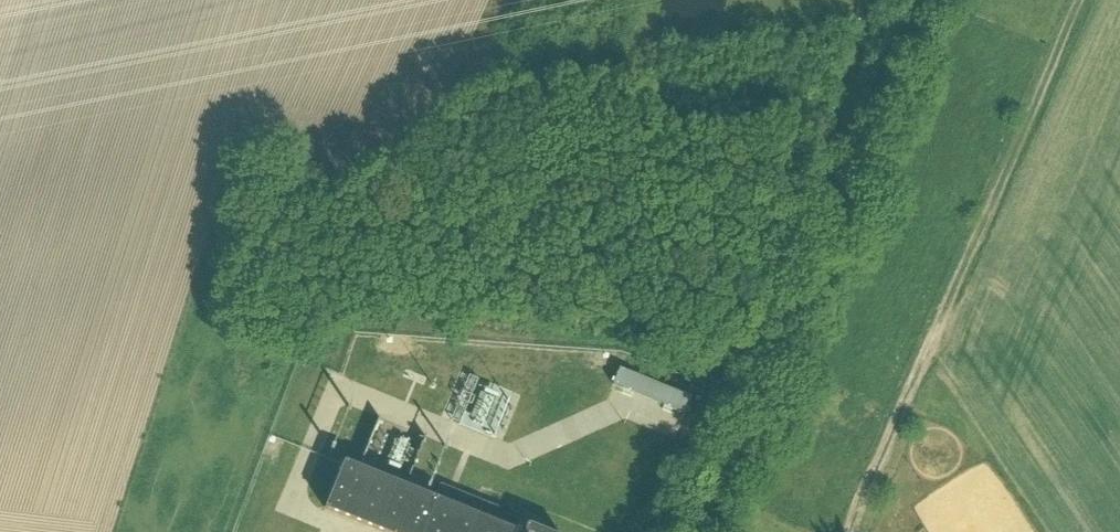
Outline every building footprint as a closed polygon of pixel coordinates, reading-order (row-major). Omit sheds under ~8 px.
[(619,370),(613,386),(685,415),(691,399),(619,370)] [(465,411),(481,414),(485,394),(469,391),(465,411)] [(389,428),(384,449),(396,451),(400,430),(389,428)] [(345,467),(327,510),(379,531),(534,531),(527,529),(530,522),(440,486),(433,502),(345,467)]
